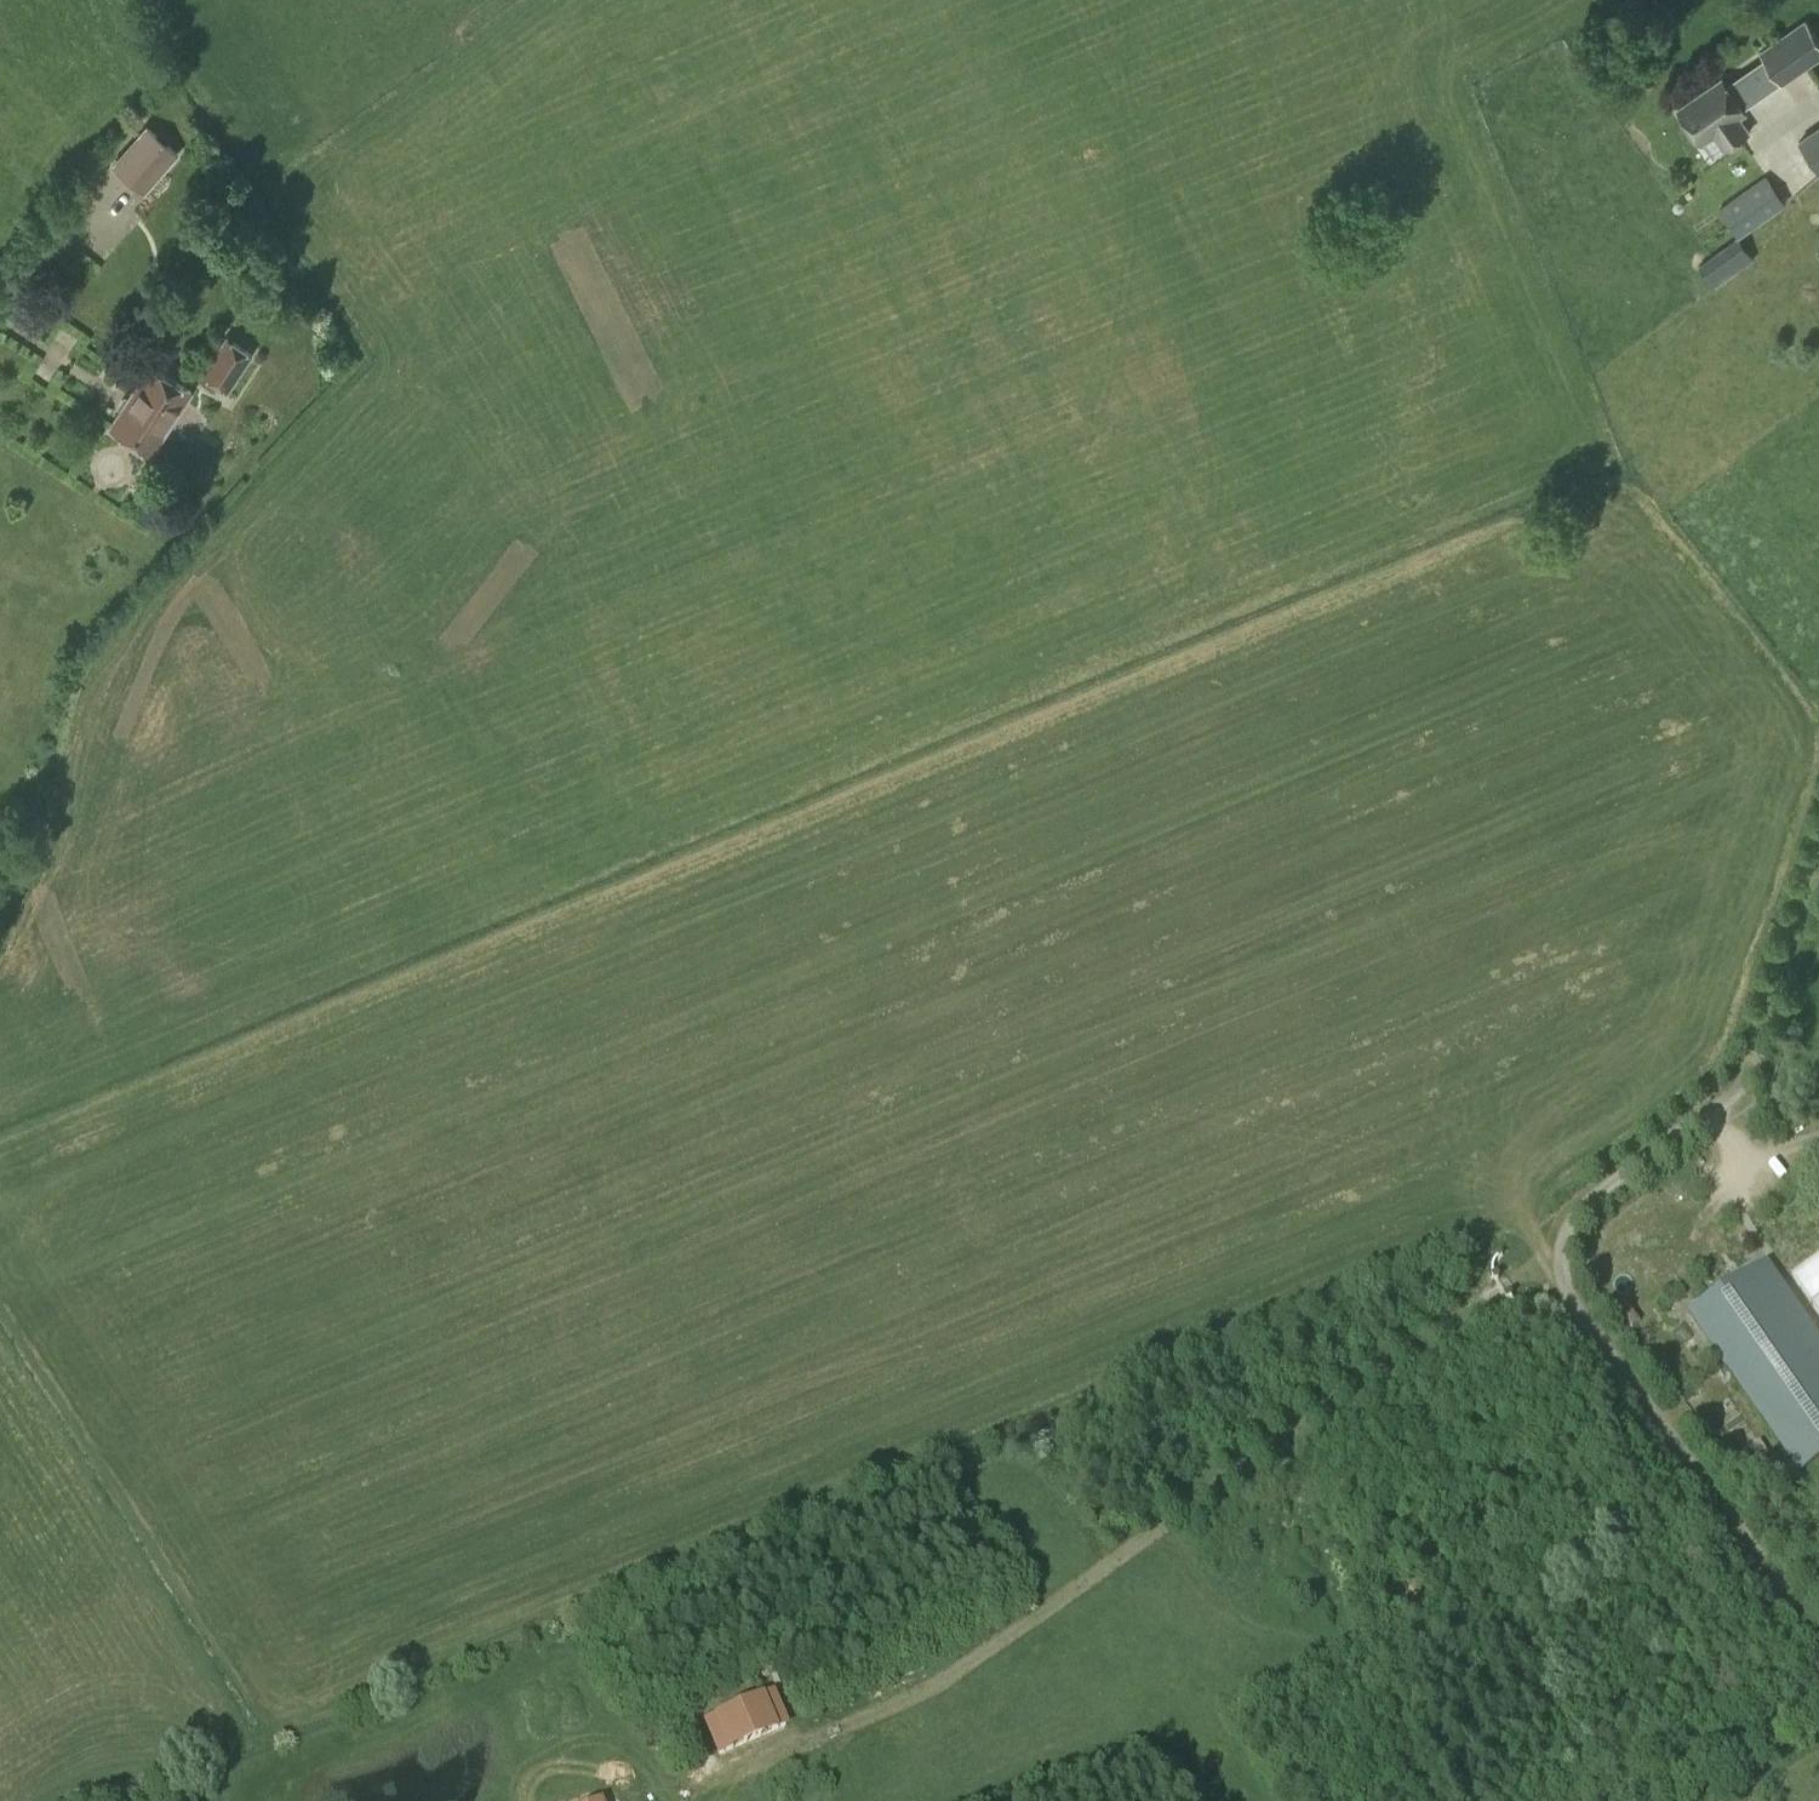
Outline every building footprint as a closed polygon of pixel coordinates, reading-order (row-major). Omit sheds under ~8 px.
[(1818,59),(1818,41),(1805,21),(1762,51),(1784,83),(1818,59)] [(1749,130),(1739,116),(1746,111),(1722,78),(1679,108),(1700,137),(1713,128),(1726,147),(1749,130)] [(144,193),(179,153),(146,125),(112,165),(144,193)] [(1800,141),(1818,169),(1818,128),(1800,141)] [(1741,237),(1787,204),(1767,175),(1720,208),(1741,237)] [(1716,287),(1755,258),(1739,236),(1700,265),(1716,287)] [(228,391),(253,353),(226,336),(201,374),(228,391)] [(152,452),(192,392),(151,365),(111,425),(152,452)] [(1793,1271),(1818,1313),(1818,1255),(1793,1271)] [(1689,1316),(1803,1478),(1818,1499),(1818,1336),(1812,1326),(1767,1261),(1689,1316)] [(743,1720),(700,1739),(714,1772),(758,1754),(743,1720)]
